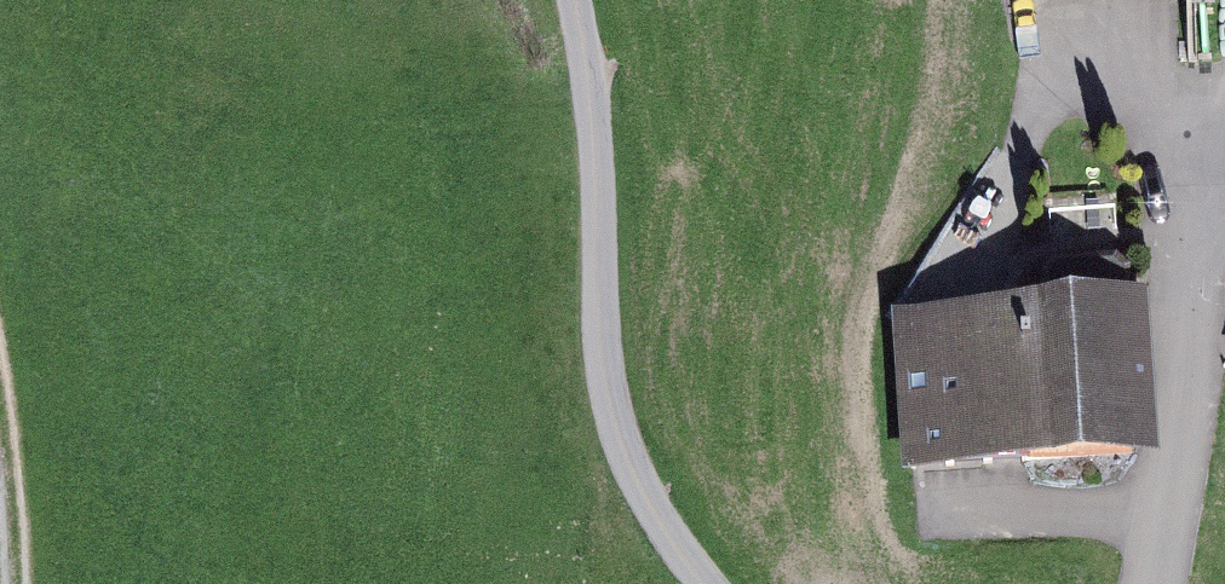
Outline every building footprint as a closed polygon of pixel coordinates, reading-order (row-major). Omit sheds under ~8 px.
[(1149,299),(892,316),(903,481),(1160,464),(1149,299)]
